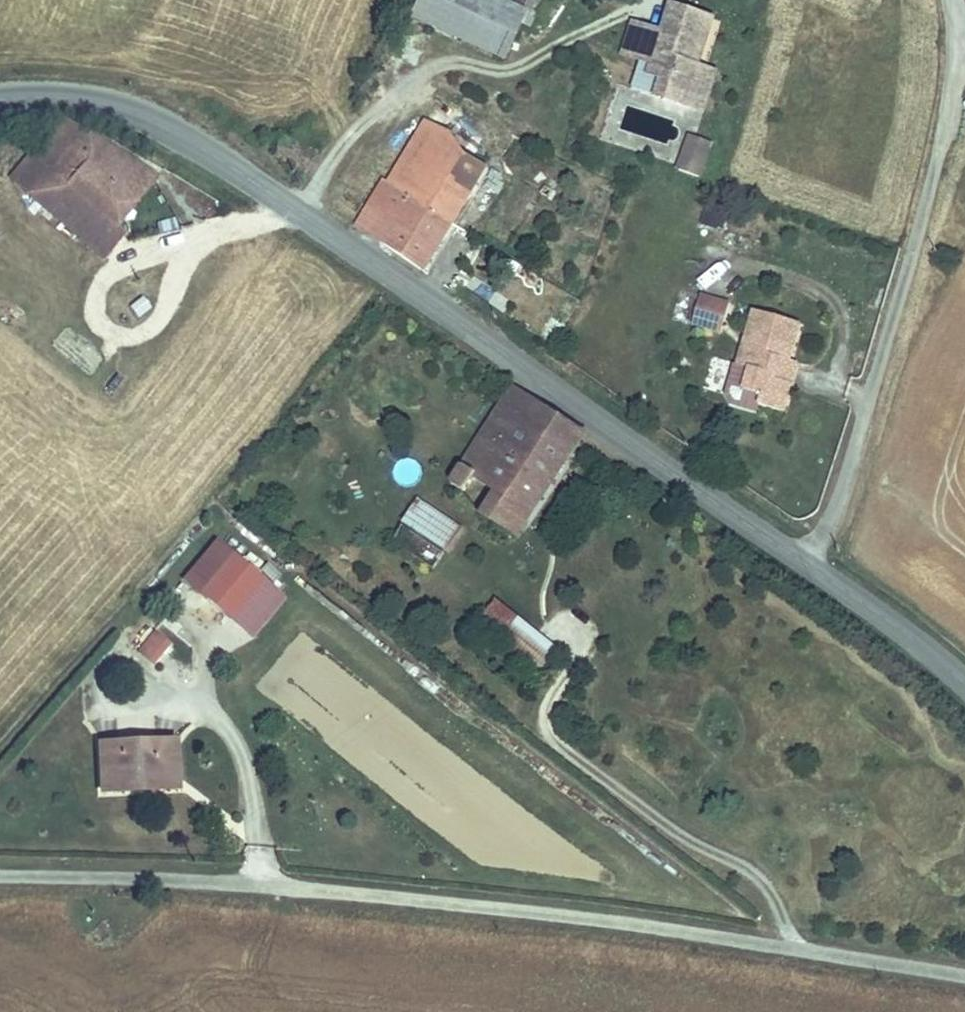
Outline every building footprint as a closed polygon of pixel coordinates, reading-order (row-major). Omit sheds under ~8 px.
[(457,36),(472,0),(421,0),(413,18),(457,36)] [(457,36),(510,56),(530,9),(508,0),(472,0),(457,36)] [(664,77),(659,94),(687,103),(699,68),(688,64),(693,50),(700,52),(712,18),(672,5),(665,31),(654,63),(652,73),(664,77)] [(623,52),(654,63),(665,31),(633,21),(623,52)] [(699,68),(687,103),(707,111),(718,75),(699,68)] [(652,73),(646,90),(659,94),(664,77),(652,73)] [(428,104),(416,124),(462,151),(467,144),(457,138),(464,125),(428,104)] [(165,180),(71,119),(17,184),(110,264),(134,233),(126,229),(165,180)] [(391,173),(407,184),(420,191),(456,216),(459,219),(494,162),(467,144),(462,151),(416,124),(387,170),(391,173)] [(701,177),(714,143),(690,134),(677,168),(701,177)] [(360,223),(376,234),(407,184),(391,173),(360,223)] [(407,184),(376,234),(389,243),(420,191),(407,184)] [(420,191),(389,243),(425,267),(456,216),(420,191)] [(700,298),(690,331),(723,341),(733,308),(700,298)] [(757,314),(740,367),(754,372),(748,393),(766,399),(763,410),(787,418),(795,392),(771,385),(779,357),(788,360),(798,326),(757,314)] [(803,365),(788,360),(779,357),(771,385),(795,392),(803,365)] [(754,372),(740,367),(733,365),(724,399),(763,410),(766,399),(748,393),(754,372)] [(584,434),(512,390),(461,479),(482,508),(524,534),(584,434)] [(402,523),(447,552),(464,527),(418,497),(402,523)] [(229,604),(259,569),(231,545),(202,581),(229,604)] [(479,619),(514,649),(517,645),(544,667),(559,649),(498,597),(479,619)] [(135,652),(154,667),(173,644),(153,628),(135,652)] [(103,780),(138,781),(137,771),(176,772),(175,733),(101,734),(103,780)] [(137,771),(138,781),(176,780),(176,772),(137,771)]
